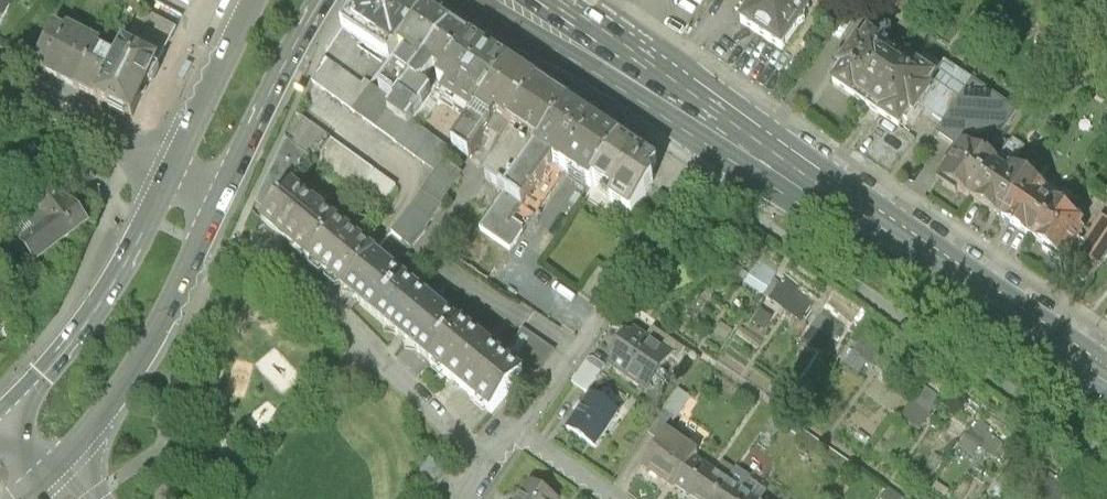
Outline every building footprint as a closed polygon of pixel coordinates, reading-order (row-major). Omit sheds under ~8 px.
[(400,49),(426,12),(410,0),(363,0),(341,30),(389,64),(400,49)] [(740,24),(781,52),(815,0),(756,0),(740,24)] [(382,95),(397,105),(450,29),(426,12),(400,49),(410,56),(382,95)] [(139,20),(126,45),(161,62),(176,33),(145,18),(139,20)] [(54,29),(36,66),(46,71),(43,76),(76,93),(97,51),(99,47),(67,31),(65,35),(54,29)] [(469,42),(450,29),(397,105),(389,116),(407,129),(411,124),(431,96),(423,91),(434,75),(442,80),(469,42)] [(832,85),(865,106),(902,51),(870,30),(863,40),(858,37),(841,62),(846,65),(832,85)] [(505,67),(469,42),(442,80),(439,84),(449,92),(444,99),(470,117),(505,67)] [(118,61),(97,51),(76,93),(95,103),(98,99),(133,117),(161,62),(126,45),(118,61)] [(935,73),(902,51),(865,106),(898,128),(910,110),(913,112),(930,86),(928,84),(935,73)] [(311,84),(436,172),(444,162),(451,152),(411,124),(407,129),(389,116),(397,105),(382,95),(364,82),(361,86),(327,61),(311,84)] [(536,89),(505,67),(470,117),(475,120),(454,150),(468,160),(498,118),(510,127),(536,89)] [(918,107),(944,124),(966,91),(940,74),(918,107)] [(973,80),(966,91),(944,124),(939,132),(961,146),(982,161),(1017,109),(973,80)] [(566,110),(536,89),(510,127),(528,139),(520,149),(515,145),(487,185),(504,197),(566,110)] [(591,188),(594,183),(619,148),(566,110),(504,197),(522,209),(555,162),(591,188)] [(395,189),(297,115),(286,140),(380,209),(395,189)] [(938,180),(969,201),(992,167),(982,161),(961,146),(938,180)] [(655,173),(619,148),(594,183),(619,200),(615,207),(631,218),(653,186),(648,182),(655,173)] [(463,174),(444,162),(436,172),(409,211),(390,232),(412,252),(429,233),(426,230),(443,209),(440,206),(463,174)] [(1005,176),(992,167),(969,201),(998,221),(1026,180),(1009,169),(1005,176)] [(998,221),(1029,241),(1053,206),(1038,197),(1042,191),(1026,180),(998,221)] [(16,236),(39,266),(91,226),(57,183),(33,201),(44,215),(16,236)] [(303,257),(334,219),(289,183),(258,221),(303,257)] [(512,224),(522,209),(504,197),(481,230),(510,251),(523,232),(512,224)] [(1082,226),(1053,206),(1029,241),(1062,263),(1081,234),(1078,232),(1082,226)] [(342,289),(373,250),(334,219),(303,257),(342,289)] [(384,323),(415,285),(373,250),(342,289),(384,323)] [(775,279),(763,296),(784,310),(796,292),(798,289),(783,279),(780,283),(775,279)] [(427,358),(458,319),(415,285),(384,323),(427,358)] [(784,310),(802,322),(814,304),(796,292),(784,310)] [(513,364),(458,319),(427,358),(492,411),(523,372),(513,364)] [(652,325),(644,338),(672,357),(681,344),(652,325)] [(522,327),(509,347),(519,354),(513,364),(523,372),(532,381),(555,350),(522,327)] [(649,392),(667,364),(671,357),(629,329),(625,337),(606,365),(635,383),(649,392)] [(863,335),(845,362),(859,372),(864,365),(870,369),(871,367),(887,378),(894,367),(880,358),(884,352),(873,344),(874,343),(863,335)] [(572,383),(588,393),(605,365),(592,357),(589,355),(588,355),(571,382),(572,383)] [(944,400),(924,386),(911,403),(931,418),(944,400)] [(595,449),(621,409),(592,391),(590,389),(564,430),(595,449)] [(967,429),(953,419),(946,429),(959,439),(967,429)] [(990,429),(980,421),(960,446),(973,456),(979,448),(993,459),(1004,445),(988,433),(990,429)] [(698,449),(665,427),(640,464),(673,487),(695,454),(698,449)] [(880,433),(875,429),(868,439),(874,442),(880,433)] [(695,454),(673,487),(692,498),(715,498),(730,477),(695,454)] [(449,471),(429,457),(419,473),(439,486),(449,471)] [(527,472),(508,498),(556,498),(560,494),(527,472)] [(1049,474),(1033,497),(1036,498),(1078,498),(1069,493),(1071,490),(1049,474)] [(730,477),(715,498),(762,498),(730,477)]
